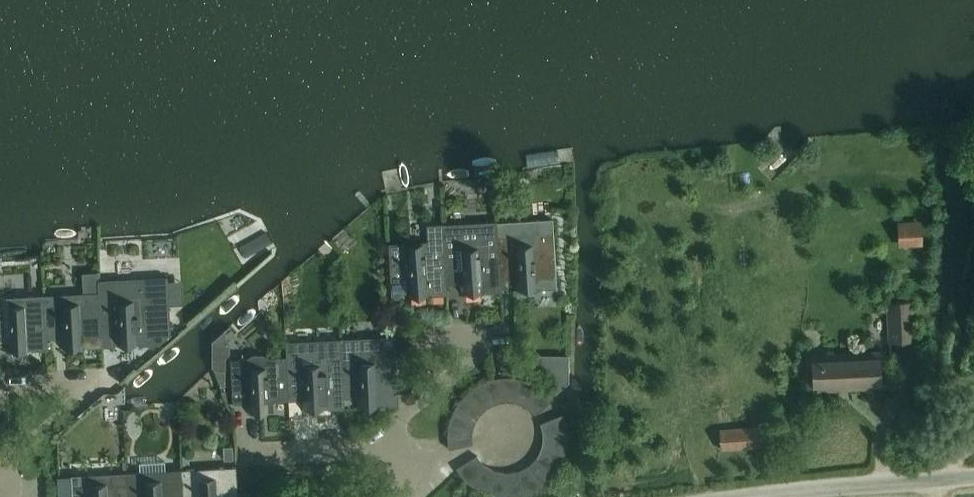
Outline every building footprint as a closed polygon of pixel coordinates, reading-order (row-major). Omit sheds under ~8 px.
[(499,223),(497,223),(498,225),(502,281),(515,280),(516,291),(558,289),(555,234),(554,219),(499,223)] [(446,240),(445,240),(448,284),(449,284),(462,284),(462,294),(502,292),(502,281),(498,225),(496,225),(495,223),(483,227),(484,238),(446,240)] [(428,241),(390,244),(392,287),(407,286),(407,294),(407,297),(448,295),(448,284),(445,240),(444,240),(444,224),(427,225),(428,241)] [(273,244),(266,232),(239,247),(246,259),(273,244)] [(100,281),(101,293),(103,336),(115,336),(115,346),(142,346),(161,345),(171,334),(170,305),(169,282),(169,277),(100,281)] [(84,293),(47,295),(49,339),(62,339),(62,350),(88,348),(103,348),(103,336),(101,293),(84,293)] [(0,298),(0,342),(7,342),(7,353),(33,351),(49,350),(49,339),(47,295),(46,295),(30,296),(5,297),(0,298)] [(890,344),(915,342),(913,301),(888,303),(890,344)] [(406,318),(398,319),(398,327),(406,326),(406,318)] [(224,335),(212,344),(212,367),(214,369),(216,371),(226,371),(226,369),(226,358),(231,354),(231,342),(226,337),(226,333),(224,333),(224,335)] [(298,356),(286,357),(288,401),(304,400),(304,410),(343,409),(342,355),(342,339),(325,344),(326,349),(298,350),(298,356)] [(829,360),(812,361),(813,368),(814,386),(818,386),(819,393),(853,391),(888,388),(888,377),(882,377),(881,366),(887,365),(886,352),(828,355),(829,360)] [(360,354),(342,355),(343,409),(345,409),(345,398),(357,398),(357,408),(378,408),(379,408),(379,406),(384,406),(384,407),(400,407),(400,393),(399,371),(411,371),(411,353),(410,353),(399,353),(396,353),(360,354)] [(248,358),(232,360),(232,378),(233,403),(249,403),(250,414),(275,413),(274,401),(288,401),(286,357),(271,358),(264,354),(252,354),(248,358)] [(525,356),(523,356),(503,358),(502,358),(503,369),(526,367),(525,356)] [(226,371),(216,371),(222,387),(226,387),(226,371)] [(504,378),(500,378),(504,402),(506,402),(509,401),(516,403),(520,378),(515,377),(509,377),(504,378)] [(486,382),(481,384),(492,406),(495,405),(497,404),(504,402),(500,378),(495,379),(490,380),(486,382)] [(520,378),(516,403),(517,403),(521,404),(528,407),(537,394),(541,387),(537,385),(527,380),(523,379),(520,378)] [(470,393),(467,395),(483,412),(485,411),(487,409),(492,406),(481,384),(477,387),(470,393)] [(537,394),(528,407),(532,409),(537,415),(555,399),(554,398),(548,392),(544,389),(541,387),(537,394)] [(457,409),(456,411),(477,421),(478,420),(481,414),(483,412),(467,395),(463,399),(457,409)] [(450,427),(450,429),(474,431),(476,422),(477,421),(456,411),(453,414),(450,427)] [(565,415),(542,424),(545,435),(544,438),(569,436),(569,434),(565,415)] [(761,428),(720,431),(721,450),(762,447),(761,428)] [(450,429),(449,432),(449,439),(450,449),(474,445),(473,435),(474,432),(474,431),(450,429)] [(544,446),(543,448),(556,451),(566,454),(567,453),(568,448),(568,444),(569,436),(544,438),(544,446)] [(234,446),(224,446),(225,460),(235,460),(234,446)] [(537,458),(537,459),(557,473),(558,472),(559,471),(566,454),(556,451),(543,448),(540,456),(537,458)] [(478,456),(457,469),(460,472),(472,485),(486,465),(484,463),(478,456)] [(532,465),(530,466),(543,486),(548,484),(557,473),(537,459),(532,465)] [(486,465),(472,485),(490,494),(497,472),(486,465)] [(528,468),(520,471),(527,494),(531,493),(543,486),(530,466),(528,468)] [(182,470),(184,496),(240,496),(238,469),(238,467),(237,467),(182,470)] [(128,473),(129,496),(184,496),(182,470),(167,471),(167,472),(167,480),(146,482),(142,482),(142,474),(142,472),(128,473)] [(518,472),(509,472),(509,496),(518,496),(527,494),(520,471),(518,472)] [(497,472),(490,494),(494,495),(499,496),(503,496),(509,496),(509,472),(498,472),(497,472)] [(58,477),(59,496),(129,496),(128,473),(109,474),(73,476),(58,477)]
